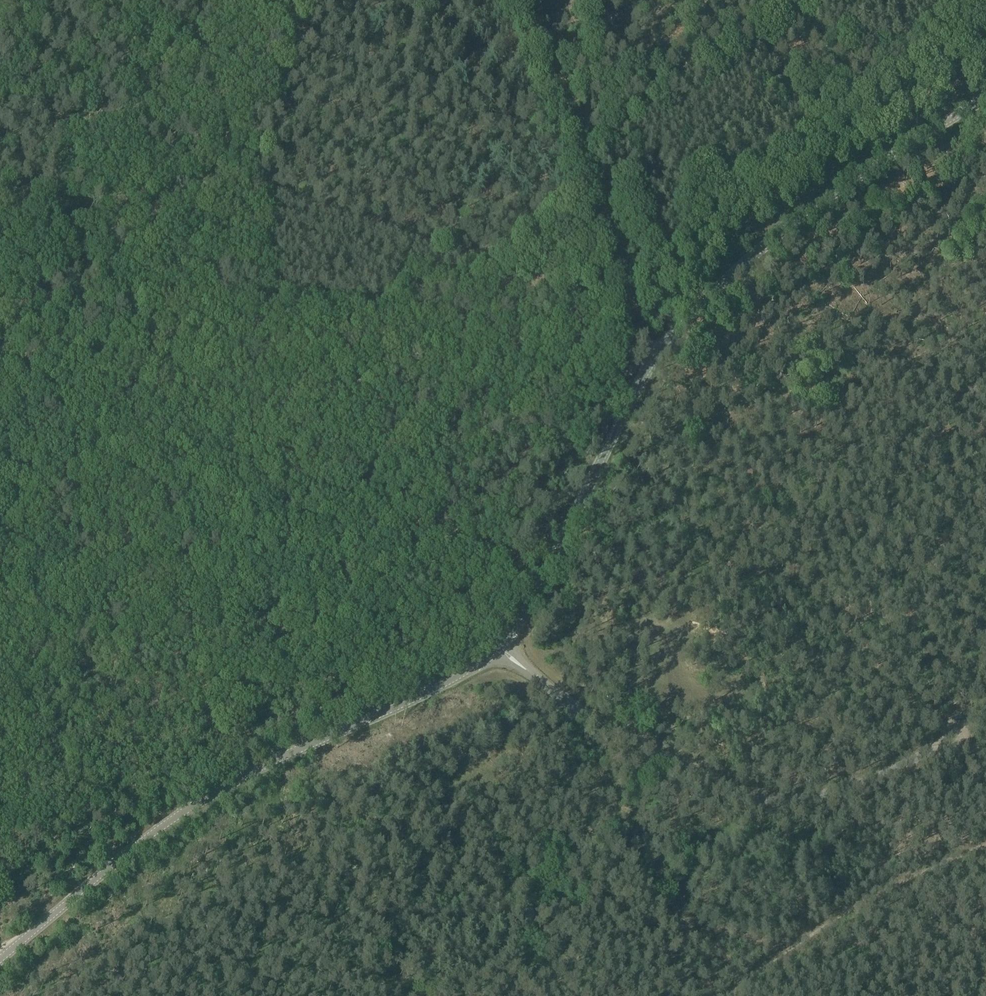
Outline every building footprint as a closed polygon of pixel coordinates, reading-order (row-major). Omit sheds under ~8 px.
[(81,872),(86,879),(93,873),(88,866),(81,872)]
